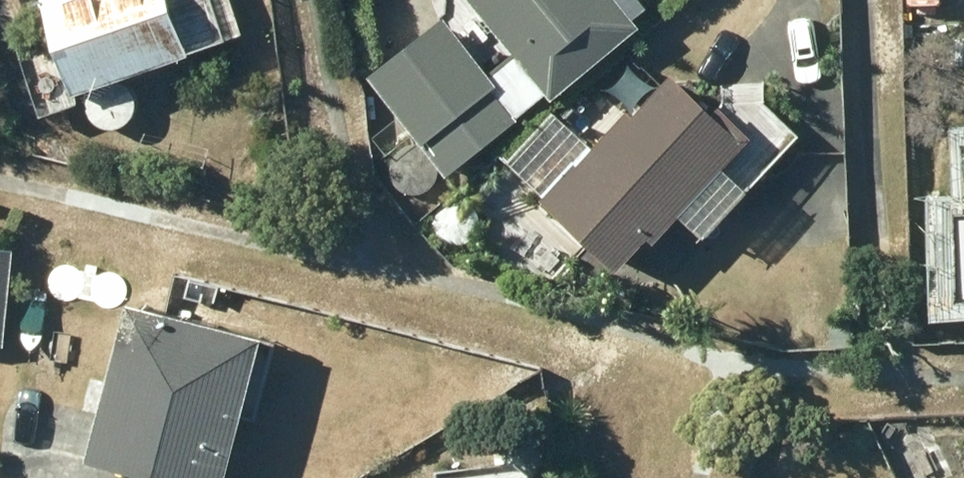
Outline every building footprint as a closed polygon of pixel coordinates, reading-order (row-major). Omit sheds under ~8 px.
[(70,87),(238,30),(227,0),(40,0),(70,87)] [(512,51),(488,70),(440,13),(366,75),(444,169),(543,87),(549,93),(636,20),(619,0),(470,0),(512,51)] [(542,189),(537,194),(615,263),(645,228),(652,235),(678,206),(704,229),(745,182),(719,159),(746,129),(714,101),(710,105),(667,68),(628,112),(623,107),(590,144),(551,110),(508,158),(542,189)] [(951,206),(955,290),(963,290),(963,205),(951,206)] [(10,243),(0,242),(0,339),(10,243)] [(136,467),(133,477),(218,477),(237,409),(250,413),(271,335),(123,294),(80,452),(136,467)] [(526,466),(511,454),(432,465),(434,477),(528,477),(526,466)]
